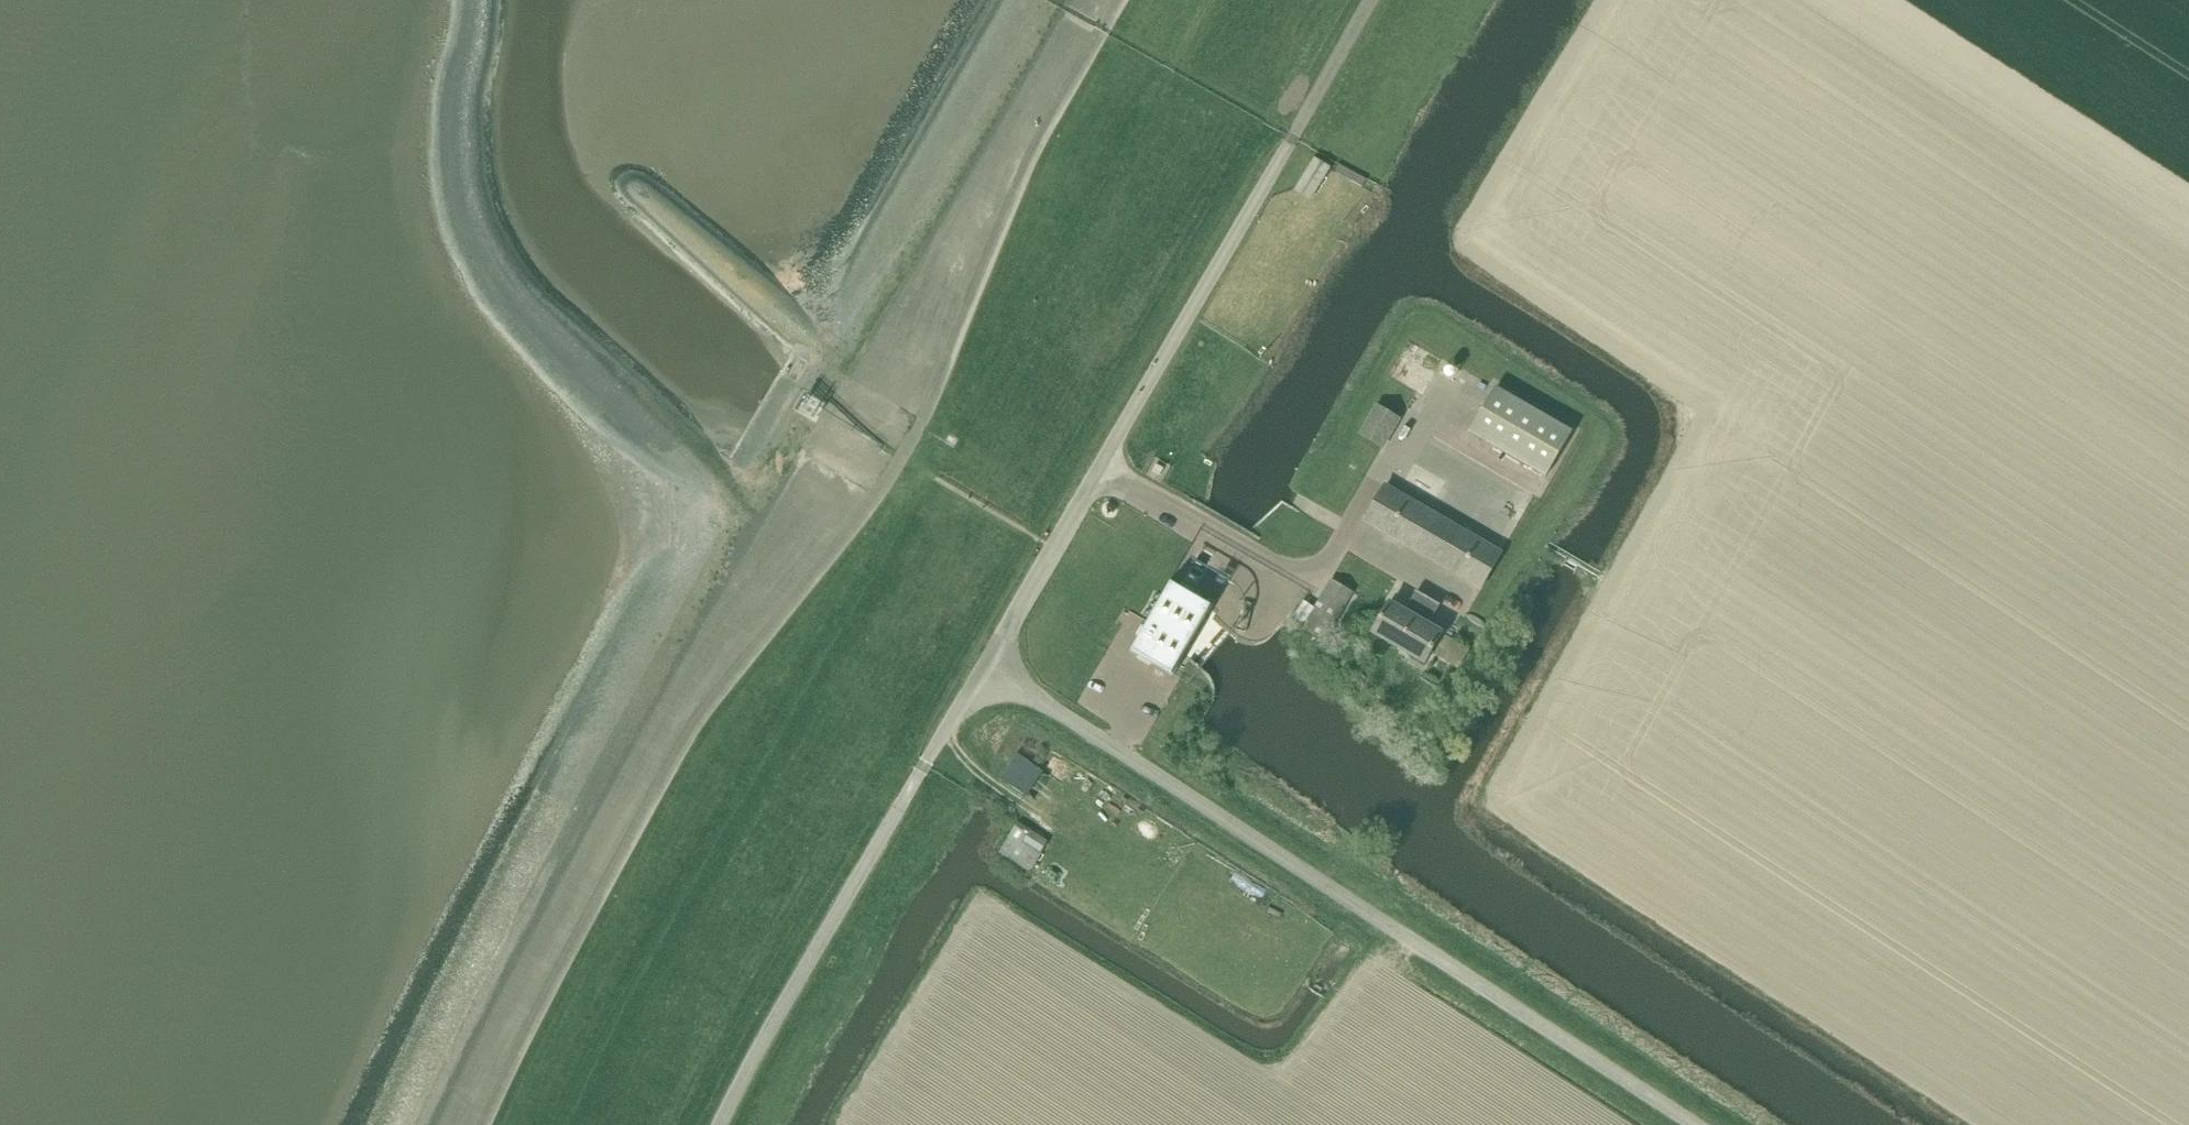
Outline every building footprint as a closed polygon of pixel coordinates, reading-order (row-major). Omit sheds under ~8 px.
[(1314,159),(1296,190),(1311,199),(1330,168),(1314,159)] [(1573,431),(1497,387),(1470,433),(1546,477),(1573,431)] [(1361,435),(1383,448),(1400,419),(1378,406),(1361,435)] [(1386,485),(1366,521),(1482,588),(1502,553),(1386,485)] [(1322,641),(1330,625),(1350,591),(1331,580),(1316,607),(1305,625),(1303,630),(1322,641)] [(1171,581),(1130,651),(1174,676),(1214,607),(1215,606),(1171,581)] [(1374,632),(1426,662),(1443,633),(1429,625),(1440,606),(1440,605),(1417,591),(1417,592),(1406,611),(1391,603),(1374,632)] [(1305,625),(1316,607),(1306,601),(1295,619),(1305,625)] [(1472,649),(1443,633),(1434,650),(1462,666),(1472,649)] [(1352,671),(1364,653),(1352,645),(1340,663),(1352,671)] [(1004,778),(1027,794),(1044,767),(1021,752),(1004,778)] [(1041,854),(1050,840),(1033,829),(1024,843),(1041,854)]
